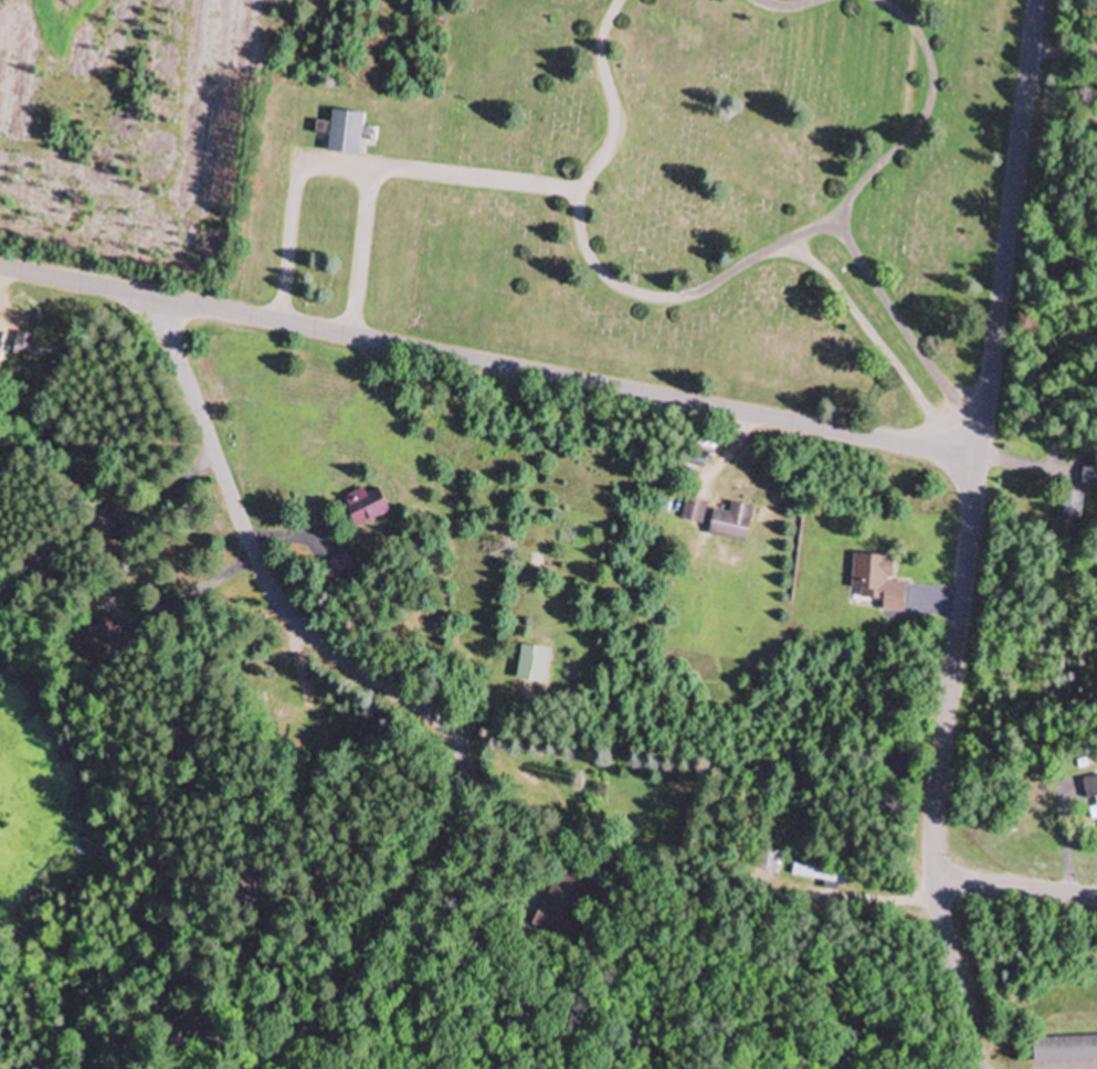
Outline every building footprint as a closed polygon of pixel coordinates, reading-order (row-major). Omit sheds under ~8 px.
[(364,116),(331,113),(330,125),(316,124),(315,138),(328,139),(326,154),(361,157),(362,147),(374,148),(376,131),(363,130),(364,116)] [(33,347),(35,335),(16,333),(13,356),(66,362),(68,351),(33,347)] [(1082,466),(1080,487),(1096,488),(1096,467),(1082,466)] [(378,490),(366,495),(363,490),(341,500),(355,530),(389,515),(378,490)] [(1081,493),(1059,493),(1058,527),(1081,527),(1081,493)] [(702,526),(707,504),(685,500),(680,522),(702,526)] [(746,543),(752,508),(731,504),(729,515),(713,512),(709,537),(746,543)] [(882,598),(882,610),(904,611),(905,583),(892,582),(894,556),(853,554),(851,596),(882,598)] [(88,624),(89,656),(122,654),(121,622),(88,624)] [(544,683),(550,649),(521,644),(516,679),(544,683)] [(1083,780),(1088,805),(1091,820),(1096,819),(1096,777),(1083,780)] [(778,872),(780,851),(759,849),(757,870),(778,872)] [(791,876),(845,886),(848,873),(793,863),(791,876)] [(532,928),(568,945),(594,889),(558,872),(532,928)] [(1033,1037),(1033,1061),(1096,1059),(1096,1036),(1033,1037)]
